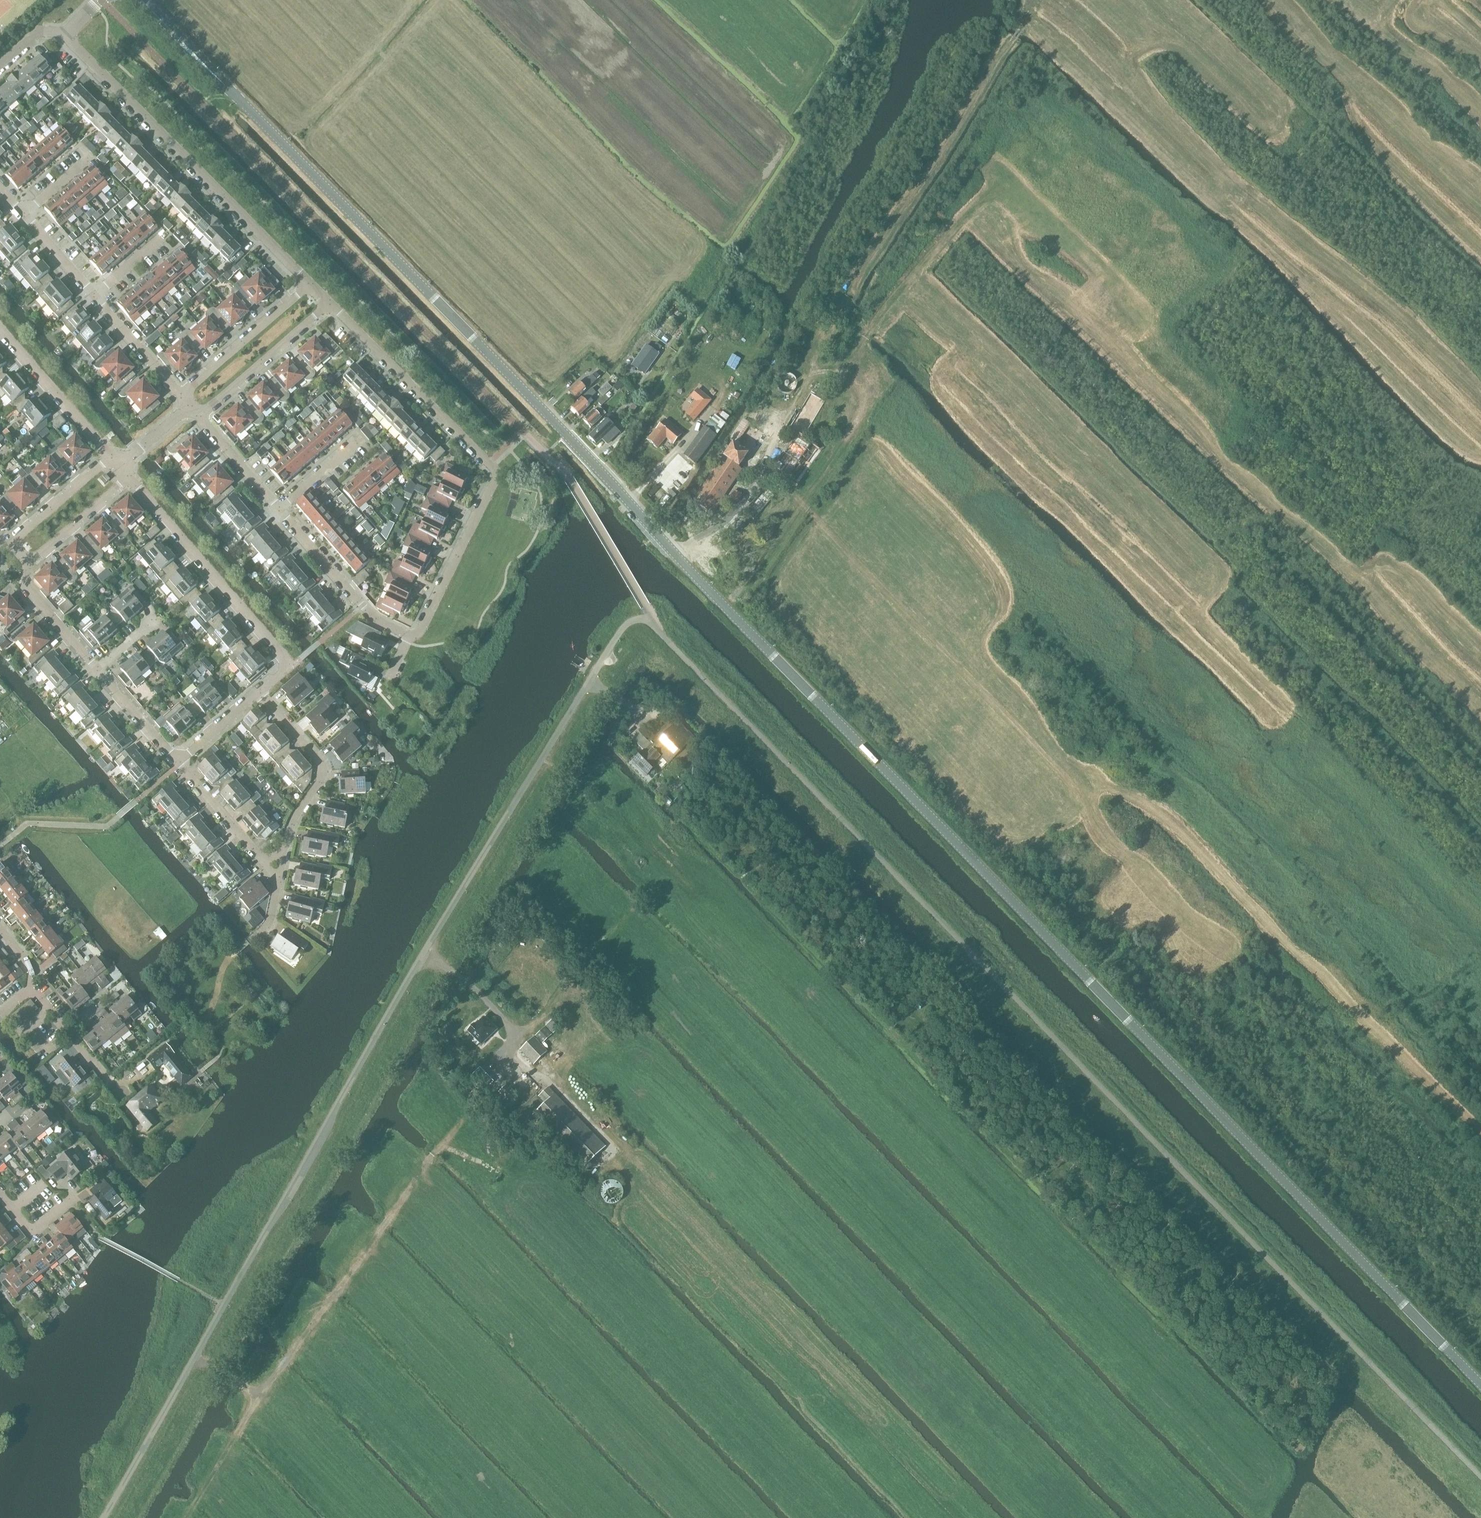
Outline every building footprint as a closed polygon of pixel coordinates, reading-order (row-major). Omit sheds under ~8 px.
[(31,61),(29,63),(42,78),(51,71),(54,74),(59,70),(46,54),(41,58),(39,56),(36,59),(35,58),(32,61),(31,61)] [(24,69),(21,71),(34,86),(42,78),(29,63),(27,65),(23,68),(24,69)] [(18,73),(12,78),(25,93),(34,86),(21,71),(19,74),(18,73)] [(7,84),(4,86),(17,100),(25,93),(12,78),(6,83),(7,84)] [(67,99),(75,107),(90,93),(88,91),(84,88),(83,89),(80,86),(78,88),(74,83),(63,94),(67,99)] [(8,108),(17,100),(4,86),(2,89),(1,88),(0,88),(0,99),(8,108)] [(75,107),(83,115),(97,102),(94,100),(95,99),(92,95),(90,93),(75,107)] [(8,108),(0,99),(0,115),(8,108)] [(83,115),(91,123),(106,109),(100,104),(99,105),(97,102),(83,115)] [(91,123),(99,132),(113,118),(110,116),(111,115),(106,109),(91,123)] [(99,132),(107,140),(122,125),(120,123),(120,124),(116,120),(115,121),(113,118),(99,132)] [(19,130),(23,126),(24,126),(20,122),(15,126),(19,130)] [(107,140),(115,148),(129,135),(126,132),(127,131),(124,128),(122,125),(107,140)] [(60,127),(53,133),(66,148),(73,142),(60,127)] [(53,133),(46,139),(59,154),(66,148),(53,133)] [(115,148),(123,156),(138,142),(132,136),(131,137),(129,135),(115,148)] [(46,139),(39,145),(52,160),(59,154),(46,139)] [(123,156),(131,164),(145,151),(142,148),(143,147),(138,142),(123,156)] [(39,145),(32,151),(45,166),(52,160),(39,145)] [(32,151),(26,157),(39,172),(45,166),(32,151)] [(131,164),(139,172),(154,158),(152,156),(148,152),(147,153),(145,151),(131,164)] [(26,157),(19,162),(32,178),(39,172),(26,157)] [(139,172),(147,180),(161,167),(158,164),(159,164),(156,160),(154,158),(139,172)] [(19,162),(12,168),(25,183),(32,178),(19,162)] [(93,167),(85,173),(101,191),(108,185),(93,167)] [(147,180),(156,188),(170,174),(168,172),(164,169),(163,170),(161,167),(147,180)] [(25,183),(12,168),(5,175),(18,190),(25,183)] [(85,173),(79,179),(94,197),(101,191),(85,173)] [(156,188),(164,196),(177,183),(174,181),(175,180),(172,176),(170,174),(156,188)] [(79,179),(72,185),(87,203),(94,197),(79,179)] [(164,196),(172,205),(186,190),(180,185),(179,186),(177,183),(164,196)] [(72,185),(65,191),(81,209),(87,203),(72,185)] [(172,205),(180,213),(193,199),(190,197),(191,196),(186,190),(172,205)] [(65,191),(58,197),(74,215),(81,209),(65,191)] [(58,197),(52,203),(67,221),(74,215),(58,197)] [(180,213),(188,221),(202,207),(200,204),(200,205),(196,201),(196,202),(193,199),(180,213)] [(67,221),(52,203),(44,209),(60,227),(67,221)] [(188,221),(196,229),(209,216),(206,213),(207,212),(204,209),(202,207),(188,221)] [(144,213),(137,219),(150,234),(157,228),(144,213)] [(196,229),(204,237),(218,223),(212,217),(212,218),(209,216),(196,229)] [(137,219),(130,225),(143,240),(150,234),(137,219)] [(161,223),(165,227),(169,223),(165,219),(161,223)] [(204,237),(212,245),(225,232),(223,229),(223,228),(218,223),(204,237)] [(18,234),(10,226),(8,228),(4,224),(0,227),(0,249),(18,234)] [(130,225),(124,231),(137,246),(143,240),(130,225)] [(124,231),(117,237),(130,252),(137,246),(124,231)] [(212,245),(220,253),(234,239),(232,237),(228,234),(225,232),(212,245)] [(11,263),(26,250),(22,245),(25,243),(18,234),(0,249),(0,252),(6,259),(7,258),(11,263)] [(117,237),(110,243),(123,258),(130,252),(117,237)] [(234,239),(220,253),(228,262),(228,261),(233,266),(244,255),(239,250),(241,248),(239,245),(236,241),(234,239)] [(110,243),(103,249),(116,264),(123,258),(110,243)] [(103,249),(96,255),(110,270),(116,264),(103,249)] [(192,254),(197,259),(201,256),(196,250),(192,254)] [(180,251),(172,258),(188,275),(195,269),(180,251)] [(28,252),(12,266),(24,279),(43,263),(35,255),(32,257),(28,252)] [(110,270),(96,255),(89,261),(102,276),(110,270)] [(172,258),(166,263),(181,281),(188,275),(172,258)] [(43,263),(24,279),(35,292),(51,278),(47,274),(50,271),(43,263)] [(166,263),(159,269),(174,287),(181,281),(166,263)] [(209,264),(204,268),(215,280),(220,276),(209,264)] [(226,280),(239,269),(235,264),(222,275),(226,280)] [(259,276),(251,282),(267,301),(270,294),(273,291),(272,289),(279,283),(261,265),(259,267),(257,269),(257,271),(257,273),(258,275),(259,276)] [(159,269),(152,275),(167,293),(174,287),(159,269)] [(152,275),(145,281),(161,299),(167,293),(152,275)] [(222,275),(217,280),(221,285),(226,281),(222,275)] [(233,287),(234,288),(251,308),(255,304),(257,305),(260,302),(267,301),(251,282),(245,276),(233,287)] [(40,296),(39,297),(46,305),(65,289),(58,281),(55,283),(51,278),(35,292),(36,292),(40,296)] [(145,281),(138,287),(154,305),(161,299),(145,281)] [(138,287),(132,293),(147,311),(154,305),(138,287)] [(233,298),(225,304),(242,323),(244,316),(248,313),(246,311),(251,308),(234,288),(233,289),(232,291),(231,293),(231,295),(232,297),(233,298)] [(46,305),(54,314),(54,313),(58,318),(74,305),(70,300),(72,297),(65,289),(46,305)] [(132,293),(125,299),(140,317),(147,311),(132,293)] [(192,301),(196,306),(201,302),(197,297),(192,301)] [(140,317),(125,299),(118,305),(133,323),(140,317)] [(209,310),(208,311),(225,330),(229,326),(231,328),(235,325),(242,323),(225,304),(218,311),(217,310),(215,309),(213,308),(211,309),(209,310)] [(76,307),(60,321),(64,325),(64,326),(72,334),(87,321),(90,318),(83,309),(80,312),(76,307)] [(207,320),(200,327),(216,345),(218,339),(222,336),(220,334),(225,330),(208,311),(207,311),(206,313),(205,315),(206,317),(207,319),(207,320)] [(76,338),(75,339),(83,348),(99,334),(102,331),(94,323),(91,325),(87,321),(72,334),(76,338)] [(183,332),(183,333),(199,352),(204,348),(205,350),(209,347),(216,345),(200,327),(192,333),(191,332),(190,331),(187,331),(185,331),(183,332)] [(182,342),(174,349),(190,368),(192,361),(196,358),(195,356),(199,352),(183,333),(182,334),(180,335),(180,337),(180,340),(181,342),(182,342)] [(83,348),(94,361),(113,345),(106,336),(103,338),(99,334),(83,348)] [(311,343),(304,344),(321,363),(329,356),(331,358),(333,358),(335,358),(337,357),(343,352),(325,334),(317,341),(315,339),(311,343)] [(656,343),(653,348),(657,352),(661,347),(656,343)] [(300,356),(296,360),(312,379),(313,378),(314,376),(315,374),(314,372),(313,370),(313,369),(321,363),(304,344),(302,351),(298,354),(300,356)] [(646,346),(632,365),(644,374),(658,354),(646,346)] [(103,367),(110,375),(129,359),(122,356),(119,353),(117,354),(113,349),(94,366),(95,367),(96,368),(98,369),(100,369),(102,368),(103,367)] [(190,368),(174,349),(166,356),(165,355),(164,354),(162,353),(160,353),(158,354),(157,355),(173,374),(178,370),(180,372),(183,369),(190,368)] [(129,359),(110,375),(117,383),(116,383),(115,385),(114,387),(114,389),(115,391),(116,392),(135,376),(131,371),(133,369),(130,366),(129,359)] [(286,365),(279,366),(295,385),(303,378),(303,379),(305,380),(307,381),(309,381),(311,380),(312,379),(296,360),(291,364),(289,362),(286,365)] [(343,378),(351,386),(366,372),(364,370),(360,367),(359,368),(356,365),(343,378)] [(274,378),(270,382),(286,401),(287,400),(289,398),(289,396),(289,394),(288,392),(287,392),(295,385),(279,366),(276,373),(273,376),(274,378)] [(338,371),(333,376),(336,380),(341,375),(338,371)] [(5,395),(24,378),(17,376),(14,372),(7,379),(3,374),(0,377),(0,388),(5,395)] [(351,386),(359,395),(373,381),(370,379),(371,378),(368,374),(366,372),(351,386)] [(613,386),(619,380),(613,375),(607,381),(613,386)] [(780,380),(779,384),(780,389),(784,392),(788,394),(793,392),(796,389),(797,384),(796,380),(793,376),(788,375),(784,376),(780,380)] [(568,392),(569,393),(568,395),(570,396),(571,395),(576,400),(596,380),(592,376),(582,385),(579,382),(568,392)] [(10,404),(14,409),(25,400),(21,396),(29,389),(25,385),(24,378),(5,395),(12,402),(10,404)] [(128,396),(135,404),(154,387),(147,385),(144,381),(142,383),(138,378),(118,395),(119,396),(121,397),(123,398),(125,397),(127,397),(128,396)] [(359,395),(367,403),(382,388),(380,386),(376,383),(375,384),(373,381),(359,395)] [(613,387),(617,391),(623,385),(619,381),(613,387)] [(270,382),(265,386),(264,384),(260,387),(253,388),(269,407),(277,400),(278,401),(278,402),(279,402),(280,403),(281,403),(282,403),(283,403),(285,402),(286,401),(270,382)] [(598,391),(603,396),(605,395),(612,388),(607,383),(598,391)] [(154,387),(135,404),(142,411),(141,412),(140,414),(139,416),(139,418),(140,420),(141,421),(160,404),(156,400),(158,398),(155,394),(154,387)] [(249,400),(244,404),(261,423),(262,423),(263,421),(263,419),(263,416),(262,414),(269,407),(253,388),(251,395),(247,398),(249,400)] [(367,403),(375,411),(389,398),(386,395),(387,394),(384,391),(382,388),(367,403)] [(571,408),(579,416),(589,406),(586,403),(596,393),(591,388),(571,408)] [(696,402),(686,414),(693,421),(711,400),(698,389),(691,397),(696,402)] [(605,395),(603,396),(598,402),(601,405),(608,398),(605,395)] [(21,412),(28,420),(46,404),(40,402),(36,398),(29,405),(25,400),(14,409),(19,414),(21,412)] [(375,411),(383,419),(398,405),(392,399),(391,400),(389,398),(375,411)] [(46,404),(28,420),(34,428),(32,430),(37,435),(47,426),(43,421),(51,415),(48,411),(46,404)] [(234,409),(227,411),(244,429),(251,423),(252,423),(254,425),(256,425),(258,425),(260,424),(261,423),(244,404),(240,408),(238,406),(234,409)] [(383,419),(391,427),(405,414),(402,411),(403,410),(398,405),(383,419)] [(632,405),(629,411),(634,414),(637,408),(632,405)] [(583,421),(591,429),(606,415),(600,408),(596,412),(594,411),(583,421)] [(339,410),(332,416),(345,432),(352,425),(339,410)] [(244,429),(227,411),(225,417),(221,421),(223,422),(218,427),(235,446),(236,445),(237,443),(238,441),(237,439),(236,437),(236,436),(244,429)] [(391,427),(399,435),(414,421),(412,419),(408,415),(407,416),(405,414),(391,427)] [(50,423),(56,431),(66,422),(59,415),(50,423)] [(706,426),(717,434),(725,423),(714,415),(706,426)] [(332,416),(325,422),(338,437),(345,432),(332,416)] [(606,419),(588,437),(596,445),(602,439),(607,444),(618,433),(614,428),(606,419)] [(399,435),(407,443),(421,430),(418,427),(419,427),(416,423),(414,421),(399,435)] [(647,440),(657,449),(666,438),(673,444),(680,436),(663,421),(647,440)] [(325,422),(318,428),(331,443),(338,437),(325,422)] [(735,439),(723,457),(692,502),(711,515),(740,471),(741,469),(739,468),(752,449),(750,447),(761,430),(749,422),(743,431),(739,428),(733,438),(735,439)] [(360,431),(365,436),(370,433),(365,427),(360,431)] [(318,428),(311,434),(324,449),(331,443),(318,428)] [(684,456),(695,464),(715,436),(705,428),(684,456)] [(407,443),(415,451),(430,437),(428,435),(424,432),(423,432),(421,430),(407,443)] [(774,466),(798,483),(821,450),(797,433),(774,466)] [(75,437),(76,436),(82,444),(84,440),(79,434),(75,437)] [(311,434),(304,440),(318,455),(324,449),(311,434)] [(177,452),(184,460),(203,444),(196,442),(193,438),(191,440),(187,435),(168,452),(169,453),(170,454),(172,454),(174,454),(176,453),(177,452)] [(75,437),(68,444),(84,462),(86,456),(90,453),(82,444),(76,436),(75,437)] [(430,437),(415,451),(424,460),(437,446),(434,444),(435,443),(432,439),(430,437)] [(51,451),(53,453),(64,465),(68,461),(73,467),(77,464),(84,462),(68,444),(64,440),(51,451)] [(304,440),(298,446),(311,461),(318,455),(304,440)] [(254,441),(249,445),(254,451),(259,447),(254,441)] [(203,444),(184,460),(191,468),(190,469),(189,471),(188,473),(188,475),(189,477),(190,478),(209,461),(205,456),(207,455),(204,451),(203,444)] [(298,446),(291,452),(304,467),(311,461),(298,446)] [(267,451),(263,447),(256,453),(261,459),(268,453),(267,451)] [(430,457),(435,462),(445,452),(440,447),(430,457)] [(291,452),(284,458),(297,473),(304,467),(291,452)] [(50,459),(42,466),(58,485),(60,478),(64,475),(59,469),(64,465),(53,453),(48,457),(50,459)] [(385,455),(377,461),(393,479),(400,473),(385,455)] [(284,458),(277,463),(290,479),(297,473),(284,458)] [(377,461),(371,467),(386,485),(393,479),(377,461)] [(290,479),(277,463),(270,470),(283,485),(290,479)] [(202,481),(209,489),(228,473),(221,471),(218,467),(216,468),(212,464),(193,480),(193,481),(195,483),(197,483),(199,483),(201,482),(202,481)] [(446,475),(443,482),(463,492),(463,491),(463,492),(464,490),(464,489),(468,482),(465,481),(467,479),(462,477),(462,475),(459,473),(460,471),(446,464),(442,472),(446,475)] [(32,471),(27,475),(38,488),(43,484),(47,489),(51,486),(58,485),(42,466),(34,473),(32,471)] [(371,467),(364,473),(379,491),(386,485),(371,467)] [(228,473),(209,489),(216,497),(215,498),(214,499),(213,501),(213,504),(214,505),(215,507),(234,490),(230,485),(232,484),(229,480),(228,473)] [(364,473),(357,479),(372,497),(379,491),(364,473)] [(24,482),(16,488),(32,507),(35,500),(38,497),(34,492),(38,488),(27,475),(22,479),(24,482)] [(100,479),(104,484),(110,480),(105,475),(100,479)] [(357,479),(350,485),(366,503),(372,497),(357,479)] [(432,486),(427,497),(443,505),(445,500),(448,501),(450,500),(455,502),(456,500),(458,501),(462,494),(463,492),(443,482),(439,489),(432,486)] [(366,503),(350,485),(343,491),(359,509),(366,503)] [(655,485),(647,494),(650,497),(658,488),(655,485)] [(7,493),(2,497),(12,510),(17,506),(22,511),(25,508),(32,507),(16,488),(8,495),(7,493)] [(744,511),(753,520),(774,496),(764,488),(744,511)] [(730,499),(735,502),(740,494),(735,491),(730,499)] [(296,505),(302,512),(318,499),(311,492),(296,505)] [(237,493),(217,510),(221,515),(224,513),(232,522),(246,510),(241,503),(244,501),(237,493)] [(7,529),(9,523),(13,519),(8,514),(12,510),(2,497),(0,499),(0,522),(7,529)] [(428,512),(424,519),(445,529),(446,527),(449,520),(447,519),(448,516),(443,514),(443,512),(440,510),(443,505),(427,497),(421,509),(428,512)] [(125,501),(118,503),(135,521),(142,514),(142,515),(146,512),(140,504),(137,507),(129,498),(125,501)] [(302,512),(308,519),(324,506),(318,499),(302,512)] [(114,514),(109,518),(126,537),(127,537),(128,535),(129,533),(128,531),(127,529),(127,528),(135,521),(118,503),(116,509),(112,512),(114,514)] [(308,519),(314,526),(329,513),(324,506),(308,519)] [(232,522),(239,531),(236,533),(241,539),(261,521),(254,513),(251,516),(246,510),(232,522)] [(314,526),(320,533),(335,520),(329,513),(314,526)] [(100,523),(93,525),(109,544),(117,537),(117,538),(119,539),(121,539),(123,539),(125,538),(126,537),(109,518),(105,522),(103,520),(100,523)] [(414,523),(409,535),(424,542),(427,537),(430,539),(432,537),(437,540),(438,537),(440,538),(443,531),(444,531),(445,530),(444,529),(445,529),(424,519),(421,527),(414,523)] [(320,533),(326,540),(341,526),(335,520),(320,533)] [(248,547),(251,544),(259,553),(273,541),(268,535),(271,532),(264,524),(243,541),(248,547)] [(88,537),(84,540),(100,560),(101,559),(102,557),(103,555),(103,553),(102,551),(101,550),(109,544),(93,525),(90,532),(87,535),(88,537)] [(326,540),(332,546),(347,533),(341,526),(326,540)] [(146,535),(150,540),(160,531),(156,527),(146,535)] [(332,546),(338,553),(353,540),(347,533),(332,546)] [(373,539),(377,543),(381,540),(377,535),(373,539)] [(410,549),(406,556),(426,566),(427,566),(428,564),(427,564),(431,557),(429,556),(430,554),(425,551),(425,549),(422,548),(424,542),(409,535),(403,546),(410,549)] [(74,546),(67,547),(83,566),(91,559),(92,560),(93,561),(95,562),(98,561),(99,560),(100,560),(84,540),(79,544),(78,543),(74,546)] [(154,540),(138,554),(149,567),(168,551),(161,542),(158,545),(154,540)] [(338,553),(344,560),(359,547),(353,540),(338,553)] [(259,553),(266,562),(263,564),(268,570),(288,552),(281,544),(278,547),(273,541),(259,553)] [(63,559),(58,563),(75,582),(75,581),(77,580),(77,577),(77,575),(76,573),(75,573),(83,566),(67,547),(65,554),(61,557),(63,559)] [(344,560),(350,567),(365,554),(359,547),(344,560)] [(175,559),(168,551),(149,567),(161,580),(176,566),(172,562),(175,559)] [(365,554),(350,567),(356,574),(371,561),(365,554)] [(275,578),(278,576),(286,584),(300,572),(294,566),(298,563),(291,555),(270,572),(275,578)] [(396,561),(390,572),(406,580),(409,574),(412,576),(414,575),(418,577),(419,575),(422,576),(425,569),(426,567),(426,566),(406,556),(402,564),(396,561)] [(48,568),(41,569),(57,588),(65,581),(66,582),(68,583),(70,584),(72,584),(74,583),(75,582),(58,563),(53,567),(52,565),(48,568)] [(176,566),(161,580),(165,584),(164,585),(172,593),(191,577),(183,568),(180,571),(176,566)] [(108,568),(98,576),(102,582),(113,574),(108,568)] [(57,588),(41,569),(39,576),(35,579),(43,588),(40,591),(46,598),(50,595),(57,588)] [(352,581),(357,587),(369,577),(364,571),(352,581)] [(286,584),(293,593),(290,595),(295,601),(315,583),(308,575),(305,578),(300,572),(286,584)] [(391,586),(388,594),(408,604),(408,603),(408,604),(409,602),(409,601),(412,594),(410,593),(411,591),(407,589),(407,586),(403,585),(406,580),(390,572),(385,583),(391,586)] [(191,577),(172,593),(179,601),(183,606),(188,602),(199,592),(195,588),(198,585),(191,577)] [(82,587),(86,594),(100,585),(95,578),(82,587)] [(145,602),(131,586),(118,597),(122,602),(134,616),(143,609),(140,606),(145,602)] [(302,609),(305,607),(313,615),(327,603),(321,597),(325,594),(318,586),(297,603),(302,609)] [(206,594),(203,597),(199,592),(188,602),(192,606),(192,607),(199,615),(213,603),(206,594)] [(408,604),(388,594),(384,601),(380,599),(376,608),(389,614),(390,612),(393,613),(395,612),(400,614),(401,612),(403,613),(407,606),(408,604)] [(7,599),(0,597),(0,619),(19,603),(12,601),(11,600),(9,597),(7,599)] [(118,597),(110,605),(114,610),(109,614),(119,624),(124,621),(126,623),(134,616),(122,602),(118,597)] [(58,608),(64,615),(73,607),(68,600),(58,608)] [(19,603),(0,619),(7,627),(6,628),(5,630),(4,632),(4,634),(6,636),(6,637),(26,620),(21,615),(23,614),(20,610),(19,603)] [(199,615),(194,619),(206,632),(222,618),(218,614),(220,611),(213,603),(199,615)] [(313,615),(320,624),(317,627),(322,632),(342,615),(335,607),(332,609),(327,603),(313,615)] [(105,617),(104,617),(96,624),(108,639),(117,631),(114,628),(119,624),(109,614),(105,617)] [(217,645),(221,641),(236,629),(228,620),(226,623),(222,618),(206,632),(217,645)] [(92,620),(79,631),(93,647),(97,643),(100,646),(108,639),(96,624),(92,620)] [(361,647),(373,653),(373,656),(375,658),(378,658),(380,656),(381,657),(387,644),(375,639),(379,632),(358,622),(346,632),(346,633),(346,632),(364,641),(361,647)] [(18,640),(25,648),(44,632),(37,630),(36,629),(34,626),(32,628),(28,623),(9,639),(10,641),(11,642),(13,642),(15,642),(17,641),(18,640)] [(229,650),(229,649),(233,654),(244,644),(240,640),(243,637),(236,629),(221,641),(229,650)] [(166,635),(163,632),(155,639),(171,658),(184,647),(170,631),(166,635)] [(44,632),(25,648),(32,656),(31,657),(30,659),(29,661),(29,663),(30,665),(31,666),(51,649),(46,644),(48,643),(45,639),(44,632)] [(3,649),(10,644),(4,636),(0,638),(0,645),(3,649)] [(146,647),(149,650),(144,654),(154,664),(158,661),(159,662),(165,664),(171,658),(155,639),(146,647)] [(251,646),(248,649),(244,644),(233,654),(228,658),(232,663),(239,671),(258,655),(251,646)] [(328,648),(332,653),(336,653),(339,647),(333,644),(328,648)] [(348,674),(360,680),(360,683),(361,685),(364,685),(367,683),(368,684),(374,671),(362,666),(365,659),(345,649),(339,663),(351,668),(348,674)] [(38,674),(41,671),(48,680),(63,668),(57,662),(61,659),(53,651),(33,668),(38,674)] [(140,658),(137,655),(129,662),(141,676),(149,669),(149,668),(154,664),(144,654),(140,658)] [(239,671),(247,680),(252,675),(256,680),(267,670),(263,666),(266,663),(258,655),(239,671)] [(204,657),(201,661),(210,672),(214,669),(204,657)] [(127,687),(132,683),(136,688),(145,681),(141,676),(129,662),(120,669),(123,672),(118,676),(127,687)] [(58,697),(78,680),(71,671),(68,674),(63,668),(48,680),(56,689),(53,691),(58,697)] [(286,698),(293,706),(294,708),(299,703),(300,705),(305,701),(304,699),(313,692),(298,675),(281,689),(288,697),(287,698),(286,698)] [(224,693),(210,677),(197,688),(213,707),(222,700),(219,697),(224,693)] [(80,682),(60,700),(65,705),(68,703),(75,711),(90,699),(84,693),(87,690),(80,682)] [(229,683),(224,688),(232,697),(237,693),(229,683)] [(213,707),(197,688),(184,699),(188,705),(198,715),(202,711),(205,714),(213,707)] [(311,726),(317,734),(319,736),(324,731),(325,733),(329,729),(328,728),(337,720),(330,711),(336,705),(328,695),(317,705),(318,706),(306,717),(312,725),(311,726)] [(85,728),(105,711),(96,700),(93,703),(90,699),(75,711),(83,720),(80,723),(85,728)] [(658,710),(662,715),(670,706),(666,702),(658,710)] [(184,709),(179,703),(171,711),(187,730),(196,722),(193,719),(198,715),(188,705),(184,709)] [(248,732),(252,736),(267,724),(263,720),(266,717),(258,708),(240,723),(248,732)] [(162,718),(161,716),(154,722),(160,729),(162,727),(172,738),(176,734),(179,737),(187,730),(171,711),(162,718)] [(87,731),(92,736),(95,734),(102,743),(117,730),(111,724),(115,721),(107,713),(87,731)] [(673,726),(668,721),(647,741),(651,745),(653,746),(651,748),(662,759),(668,765),(694,739),(677,721),(673,726)] [(334,753),(341,761),(342,763),(347,759),(348,760),(353,756),(352,755),(361,747),(353,738),(360,732),(352,722),(340,732),(342,734),(329,744),(336,752),(335,753),(334,753)] [(256,741),(263,750),(281,734),(274,726),(271,729),(267,724),(252,736),(256,741)] [(102,743),(110,751),(107,754),(112,759),(132,742),(125,734),(122,736),(117,730),(102,743)] [(271,758),(275,763),(289,750),(285,746),(289,743),(281,734),(263,750),(271,758)] [(704,741),(698,747),(704,754),(711,747),(704,741)] [(119,767),(122,765),(129,774),(144,761),(138,755),(141,753),(134,745),(114,762),(119,767)] [(651,745),(644,752),(643,751),(633,762),(646,775),(657,765),(656,764),(662,759),(651,748),(653,746),(651,745)] [(245,764),(250,760),(239,748),(234,752),(245,764)] [(198,769),(205,777),(223,762),(216,753),(215,753),(211,749),(197,761),(201,766),(198,769)] [(279,767),(286,776),(304,760),(297,752),(293,755),(289,750),(275,763),(279,767)] [(304,760),(286,776),(293,784),(294,784),(302,794),(302,793),(311,781),(308,772),(311,769),(304,760)] [(129,774),(137,783),(134,785),(139,791),(159,773),(152,765),(149,768),(144,761),(129,774)] [(232,768),(230,770),(223,762),(205,777),(212,785),(216,783),(220,787),(231,778),(236,773),(232,768)] [(340,782),(341,793),(341,795),(347,794),(348,796),(354,796),(353,794),(365,793),(364,778),(359,778),(359,771),(342,772),(342,782),(341,782),(340,782)] [(220,795),(228,803),(246,788),(238,779),(235,782),(231,778),(220,787),(224,792),(220,795)] [(678,781),(673,784),(677,789),(682,785),(678,781)] [(695,793),(700,797),(710,785),(706,781),(695,793)] [(172,783),(152,800),(156,806),(159,803),(167,812),(181,800),(176,794),(179,791),(172,783)] [(238,809),(242,813),(253,804),(261,797),(257,793),(253,796),(246,788),(228,803),(235,812),(238,809)] [(124,795),(128,800),(133,796),(129,791),(124,795)] [(181,800),(167,812),(174,821),(172,823),(176,829),(196,811),(189,803),(186,806),(181,800)] [(323,811),(320,823),(327,824),(327,826),(332,827),(333,826),(345,828),(348,813),(343,812),(344,805),(327,801),(325,811),(324,811),(323,811)] [(243,821),(250,829),(268,814),(261,805),(257,808),(253,804),(242,813),(246,818),(243,821)] [(199,814),(179,832),(183,837),(186,835),(194,843),(208,831),(203,825),(206,822),(199,814)] [(268,814),(250,829),(258,838),(261,835),(265,840),(279,827),(275,823),(275,822),(268,814)] [(201,852),(199,855),(203,860),(223,843),(216,834),(213,837),(208,831),(194,843),(201,852)] [(304,841),(302,851),(302,853),(308,854),(308,856),(314,857),(314,855),(326,858),(328,846),(337,848),(340,836),(325,833),(325,835),(309,831),(307,841),(305,841),(304,841)] [(226,845),(206,863),(210,868),(213,866),(221,875),(235,862),(230,856),(233,853),(226,845)] [(9,870),(2,862),(0,864),(0,877),(9,870)] [(221,875),(228,883),(226,886),(230,891),(250,874),(243,866),(240,868),(235,862),(221,875)] [(296,873),(294,885),(300,886),(300,888),(306,889),(306,888),(318,890),(320,878),(329,880),(332,868),(317,865),(317,867),(301,863),(299,873),(297,873),(296,873)] [(15,878),(9,870),(0,877),(0,891),(15,878)] [(7,898),(22,886),(15,878),(0,891),(0,896),(1,895),(3,893),(7,898)] [(268,894),(261,886),(260,885),(259,885),(258,886),(251,879),(239,889),(244,895),(239,899),(249,910),(259,902),(260,904),(264,900),(263,898),(268,894)] [(10,909),(25,897),(28,894),(22,886),(7,898),(11,903),(9,905),(8,904),(3,909),(6,913),(10,909)] [(289,905),(286,917),(292,919),(292,920),(298,922),(298,920),(310,923),(313,912),(321,914),(325,902),(310,898),(310,900),(294,896),(291,906),(290,905),(289,905)] [(5,920),(8,923),(31,905),(25,897),(10,909),(14,914),(12,915),(11,915),(5,920)] [(16,922),(20,927),(37,913),(31,905),(8,923),(11,927),(16,922)] [(18,936),(21,939),(44,921),(42,919),(44,917),(44,915),(42,912),(40,912),(38,914),(37,913),(20,927),(24,931),(18,936)] [(259,914),(255,917),(255,920),(258,924),(263,919),(259,914)] [(32,936),(36,940),(50,929),(44,921),(21,939),(24,943),(30,938),(29,937),(32,936)] [(31,952),(34,955),(57,937),(50,929),(36,940),(40,945),(37,947),(31,952)] [(271,947),(291,961),(297,952),(301,954),(308,945),(286,929),(280,938),(278,937),(271,947)] [(57,937),(34,955),(37,958),(43,954),(42,953),(45,951),(49,957),(52,954),(56,958),(67,949),(57,937)] [(2,960),(3,960),(8,955),(6,952),(0,956),(0,961),(2,960)] [(96,958),(88,964),(106,986),(109,983),(103,976),(108,972),(96,958)] [(0,969),(0,990),(6,985),(3,980),(8,977),(13,982),(24,974),(16,964),(10,969),(8,971),(4,966),(0,969)] [(88,964),(80,971),(92,985),(95,982),(101,990),(106,986),(88,964)] [(80,971),(72,977),(84,992),(92,985),(80,971)] [(75,987),(70,991),(82,1006),(90,999),(84,992),(72,977),(71,978),(72,979),(70,981),(75,987)] [(82,1006),(70,991),(65,995),(60,989),(56,992),(73,1012),(82,1006)] [(256,1000),(264,1010),(272,1004),(264,994),(256,1000)] [(118,1002),(130,1017),(134,1022),(142,1015),(127,996),(118,1002)] [(30,1000),(26,1004),(33,1013),(38,1009),(30,1000)] [(110,1009),(113,1013),(113,1012),(122,1023),(123,1023),(130,1017),(118,1002),(110,1009)] [(26,1004),(21,1007),(29,1017),(33,1013),(26,1004)] [(21,1007),(16,1011),(24,1021),(29,1017),(21,1007)] [(16,1011),(12,1015),(19,1024),(24,1021),(16,1011)] [(113,1013),(105,1019),(121,1038),(129,1031),(123,1023),(122,1023),(113,1012),(113,1013)] [(19,1024),(12,1015),(7,1019),(14,1028),(19,1024)] [(474,1024),(467,1031),(481,1045),(496,1030),(484,1017),(479,1021),(478,1021),(475,1025),(474,1024)] [(97,1025),(109,1040),(113,1044),(121,1038),(105,1019),(97,1025)] [(546,1027),(554,1034),(559,1029),(552,1021),(546,1027)] [(97,1025),(90,1032),(101,1046),(109,1040),(97,1025)] [(536,1036),(543,1043),(551,1035),(545,1028),(536,1036)] [(101,1046),(90,1032),(81,1038),(93,1053),(101,1046)] [(520,1050),(534,1065),(547,1053),(533,1038),(520,1050)] [(146,1060),(155,1070),(163,1063),(181,1086),(192,1077),(174,1055),(174,1054),(166,1044),(146,1060)] [(67,1046),(61,1052),(64,1056),(71,1050),(67,1046)] [(73,1059),(74,1058),(68,1063),(63,1057),(52,1066),(57,1072),(60,1069),(74,1086),(73,1087),(88,1075),(87,1074),(86,1075),(73,1059)] [(510,1085),(524,1072),(517,1065),(503,1079),(510,1085)] [(472,1074),(486,1089),(494,1082),(480,1067),(472,1074)] [(10,1073),(2,1080),(20,1102),(24,1098),(18,1091),(22,1088),(26,1084),(18,1073),(13,1077),(10,1073)] [(0,1082),(0,1094),(3,1097),(3,1098),(6,1101),(10,1098),(16,1105),(20,1102),(2,1080),(0,1082)] [(127,1106),(147,1131),(157,1123),(148,1112),(163,1099),(152,1085),(127,1106)] [(499,1092),(507,1101),(514,1094),(505,1085),(499,1092)] [(533,1115),(583,1168),(605,1147),(548,1087),(539,1097),(545,1103),(533,1115)] [(27,1110),(44,1132),(52,1126),(53,1128),(59,1123),(45,1107),(36,1114),(30,1107),(27,1110)] [(25,1124),(36,1138),(44,1132),(27,1110),(23,1113),(29,1121),(25,1124)] [(11,1123),(28,1145),(36,1138),(25,1124),(21,1127),(15,1120),(11,1123)] [(8,1137),(17,1148),(20,1151),(28,1145),(11,1123),(7,1126),(13,1133),(9,1136),(8,1137)] [(49,1152),(74,1135),(70,1130),(46,1147),(49,1152)] [(9,1154),(17,1148),(8,1137),(9,1136),(6,1133),(0,1138),(0,1143),(9,1154)] [(2,1160),(9,1154),(0,1143),(0,1158),(2,1160)] [(48,1170),(57,1181),(67,1173),(72,1179),(85,1169),(79,1162),(81,1160),(72,1149),(58,1161),(58,1162),(48,1170)] [(50,1154),(41,1163),(47,1169),(56,1161),(50,1154)] [(121,1201),(116,1195),(103,1180),(89,1191),(95,1198),(90,1202),(105,1221),(110,1216),(110,1217),(116,1212),(112,1208),(121,1201)] [(599,1189),(599,1194),(601,1199),(605,1203),(610,1204),(615,1204),(619,1201),(622,1196),(623,1191),(621,1186),(617,1182),(612,1181),(607,1181),(602,1184),(599,1189)] [(9,1217),(6,1214),(0,1219),(0,1224),(9,1217)] [(71,1214),(63,1221),(75,1235),(80,1231),(85,1237),(88,1235),(71,1214)] [(7,1232),(3,1227),(5,1225),(5,1226),(11,1221),(9,1217),(0,1224),(0,1238),(7,1232)] [(48,1227),(51,1230),(55,1227),(67,1241),(75,1235),(63,1221),(56,1226),(53,1223),(48,1227)] [(58,1237),(53,1241),(65,1255),(73,1249),(67,1241),(55,1227),(51,1230),(55,1235),(56,1235),(58,1237)] [(0,1238),(0,1251),(6,1246),(10,1251),(25,1238),(19,1230),(13,1235),(11,1237),(7,1232),(0,1238)] [(43,1237),(39,1240),(57,1262),(65,1255),(53,1241),(48,1245),(46,1242),(47,1242),(43,1237)] [(42,1250),(37,1254),(49,1268),(57,1262),(39,1240),(35,1243),(39,1248),(40,1247),(42,1250)] [(27,1250),(23,1253),(41,1275),(49,1268),(37,1254),(32,1258),(30,1255),(31,1255),(27,1250)] [(25,1264),(21,1267),(33,1281),(41,1275),(23,1253),(20,1256),(22,1259),(21,1259),(25,1264)] [(11,1263),(8,1266),(25,1287),(33,1281),(21,1267),(17,1270),(15,1268),(11,1263)] [(25,1287),(8,1266),(4,1269),(7,1273),(7,1274),(9,1277),(5,1280),(7,1281),(3,1284),(7,1290),(14,1299),(19,1295),(18,1294),(25,1287)]
